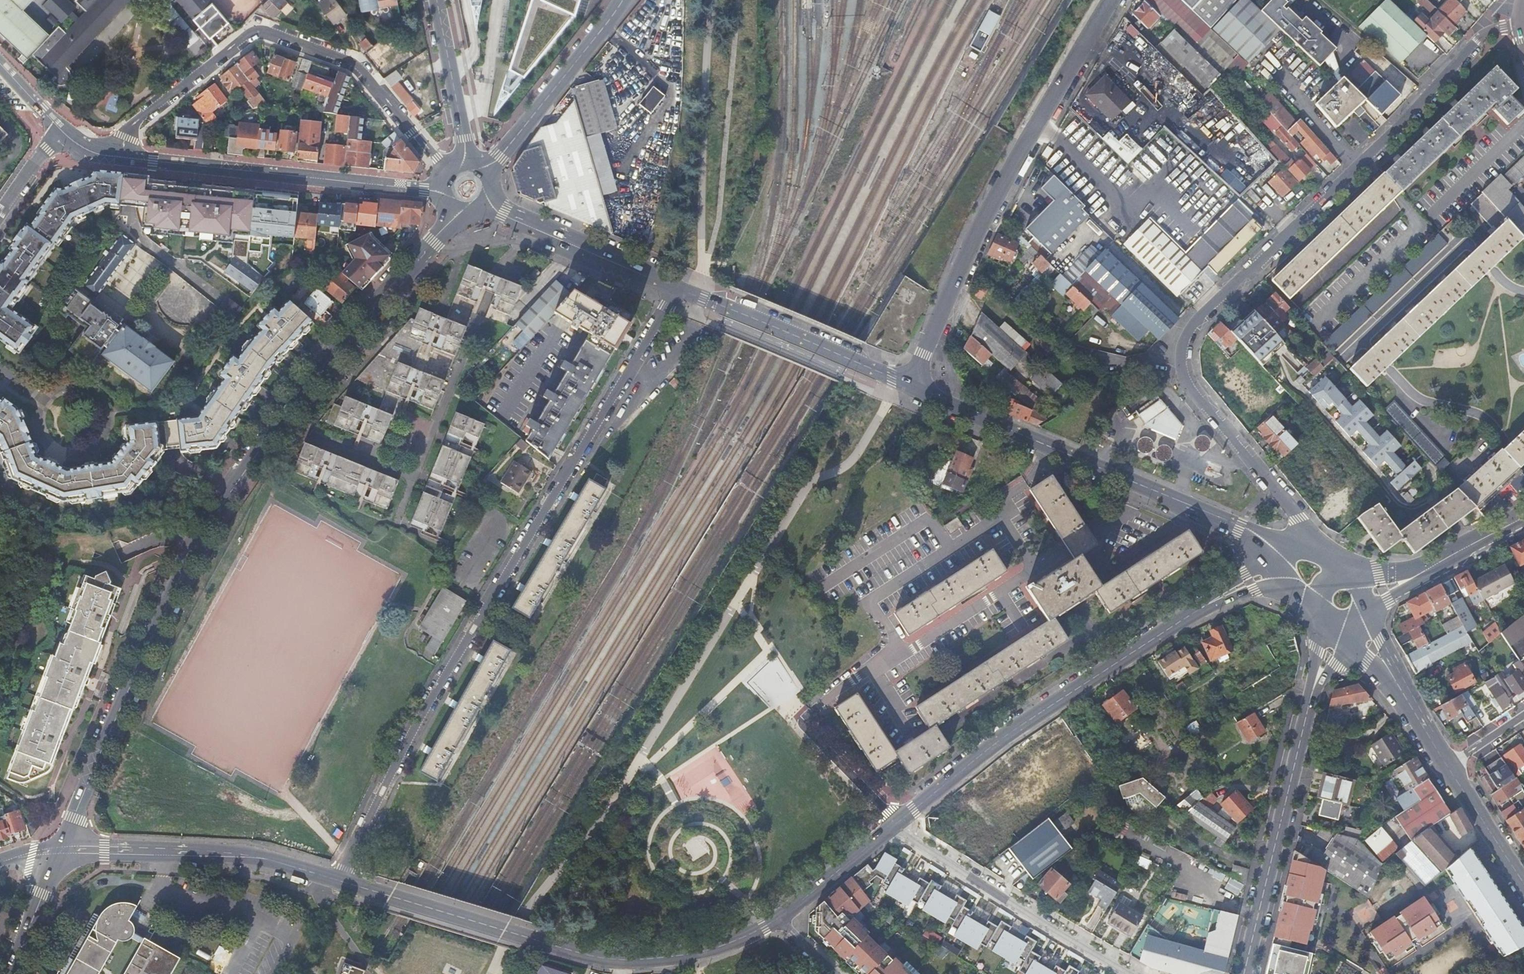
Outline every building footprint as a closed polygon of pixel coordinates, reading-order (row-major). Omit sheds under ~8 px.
[(23,64),(28,59),(33,54),(37,50),(47,40),(50,36),(51,35),(23,10),(32,0),(0,0),(0,32),(1,33),(3,35),(6,38),(23,54),(18,59),(23,64)] [(50,36),(47,40),(37,50),(33,54),(60,80),(62,80),(63,80),(65,79),(66,77),(66,76),(66,74),(65,73),(63,71),(70,63),(130,0),(98,0),(66,34),(59,26),(51,35),(50,36)] [(61,23),(76,6),(69,0),(47,0),(42,5),(61,23)] [(204,30),(197,35),(211,51),(218,46),(211,37),(218,31),(229,22),(210,0),(178,0),(204,30)] [(263,5),(275,17),(282,10),(289,2),(286,0),(268,0),(263,5)] [(319,5),(333,25),(347,14),(336,0),(326,0),(319,5)] [(363,2),(363,5),(360,6),(360,7),(361,12),(369,10),(370,15),(373,15),(376,19),(379,18),(380,23),(383,23),(384,26),(389,25),(388,22),(400,19),(397,0),(361,0),(363,2)] [(511,67),(524,73),(576,11),(579,0),(530,0),(511,67)] [(1144,2),(1159,16),(1174,30),(1220,75),(1224,71),(1228,67),(1233,61),(1205,34),(1210,29),(1179,0),(1146,0),(1144,2)] [(1210,29),(1210,30),(1237,0),(1179,0),(1210,29)] [(1210,30),(1238,56),(1248,64),(1280,30),(1260,12),(1248,0),(1237,0),(1210,30)] [(1319,67),(1335,49),(1326,40),(1320,34),(1321,32),(1305,17),(1301,21),(1284,5),(1286,2),(1284,0),(1271,0),(1260,12),(1280,30),(1319,67)] [(1357,29),(1373,42),(1400,65),(1418,45),(1427,36),(1413,23),(1388,0),(1386,0),(1375,11),(1366,20),(1359,27),(1357,29)] [(1427,0),(1420,0),(1418,3),(1424,8),(1426,11),(1429,13),(1434,7),(1427,0)] [(1453,26),(1460,18),(1467,12),(1459,4),(1455,0),(1449,0),(1438,11),(1453,26)] [(1159,16),(1144,2),(1138,8),(1132,14),(1147,29),(1159,16)] [(980,53),(1000,17),(988,11),(969,47),(980,53)] [(1427,36),(1434,43),(1441,36),(1444,33),(1447,37),(1454,29),(1438,13),(1429,22),(1424,18),(1422,15),(1421,15),(1413,23),(1427,36)] [(52,16),(47,22),(52,27),(58,21),(52,16)] [(364,35),(355,24),(354,25),(362,36),(364,35)] [(363,38),(362,36),(354,25),(346,32),(355,44),(363,38)] [(1131,25),(1125,30),(1132,39),(1138,35),(1131,25)] [(1174,30),(1161,43),(1208,89),(1210,86),(1220,76),(1220,75),(1174,30)] [(1149,60),(1157,54),(1140,34),(1132,40),(1149,60)] [(372,44),(366,38),(359,43),(364,50),(372,44)] [(1354,52),(1360,57),(1370,46),(1363,41),(1354,52)] [(1161,43),(1155,49),(1202,95),(1208,89),(1161,43)] [(236,66),(254,88),(259,84),(255,79),(257,77),(251,69),(259,62),(252,54),(244,60),(236,66)] [(277,78),(284,61),(279,59),(274,57),(267,74),(277,78)] [(302,88),(311,64),(312,63),(307,61),(302,59),(291,89),(301,92),(302,88)] [(277,78),(277,79),(288,82),(294,65),(284,61),(277,78)] [(315,106),(324,107),(334,82),(325,79),(328,69),(320,66),(311,64),(302,88),(315,94),(314,97),(313,100),(314,103),(315,106)] [(256,109),(267,105),(254,88),(236,66),(229,72),(223,77),(227,83),(226,84),(233,93),(241,87),(251,99),(249,100),(256,109)] [(1395,162),(1382,173),(1399,191),(1401,192),(1492,105),(1496,108),(1494,109),(1493,108),(1490,110),(1505,126),(1521,111),(1508,97),(1516,91),(1509,83),(1494,67),(1456,103),(1455,102),(1453,104),(1451,106),(1452,107),(1428,130),(1427,129),(1424,131),(1422,133),(1423,135),(1399,157),(1398,156),(1396,158),(1393,160),(1395,162)] [(394,93),(398,90),(394,84),(404,77),(399,69),(384,78),(394,93)] [(1365,100),(1380,115),(1400,95),(1396,92),(1385,81),(1379,76),(1374,71),(1355,91),(1360,95),(1364,100),(1365,100)] [(1317,86),(1325,94),(1336,84),(1328,76),(1317,86)] [(1334,127),(1335,128),(1353,111),(1358,106),(1359,105),(1365,100),(1364,100),(1360,95),(1355,91),(1342,78),(1337,83),(1336,84),(1325,94),(1314,105),(1334,127)] [(601,81),(571,90),(574,101),(589,149),(599,146),(596,136),(616,129),(601,81)] [(1108,87),(1103,81),(1095,89),(1088,96),(1104,112),(1103,113),(1110,120),(1129,102),(1111,84),(1108,87)] [(205,123),(216,120),(210,113),(226,101),(214,86),(205,93),(196,100),(199,103),(192,108),(205,123)] [(665,96),(653,87),(640,105),(651,114),(665,96)] [(1269,94),(1260,103),(1287,132),(1296,123),(1269,94)] [(402,102),(406,107),(412,103),(407,98),(405,100),(402,102)] [(1186,110),(1188,112),(1192,107),(1198,100),(1186,110)] [(530,200),(614,235),(592,160),(589,149),(574,101),(556,123),(541,129),(511,171),(518,195),(530,200)] [(406,107),(413,116),(417,113),(420,111),(413,102),(412,103),(406,107)] [(1353,111),(1358,117),(1360,114),(1364,111),(1359,105),(1358,106),(1353,111)] [(1292,140),(1266,110),(1260,116),(1287,145),(1292,140)] [(320,131),(321,124),(307,122),(308,112),(302,111),(299,134),(298,144),(297,152),(297,159),(306,160),(305,163),(311,163),(317,164),(318,151),(318,150),(320,131)] [(326,114),(322,113),(321,124),(320,131),(335,133),(337,116),(326,114)] [(349,118),(337,116),(335,133),(344,134),(344,139),(337,138),(336,145),(346,146),(349,118)] [(176,118),(175,126),(177,127),(177,132),(176,139),(196,141),(198,120),(178,118),(176,118)] [(1331,165),(1337,160),(1300,119),(1296,123),(1287,132),(1291,136),(1297,130),(1305,139),(1300,143),(1309,153),(1313,150),(1323,161),(1324,160),(1325,159),(1331,165)] [(259,131),(259,127),(242,125),(242,122),(239,121),(238,127),(237,139),(229,139),(227,154),(242,156),(242,153),(242,151),(245,149),(257,150),(259,131)] [(237,139),(238,127),(226,126),(224,138),(229,139),(237,139)] [(268,132),(259,131),(257,150),(256,157),(263,158),(264,154),(264,150),(274,151),(275,136),(268,135),(268,132)] [(1127,165),(1142,150),(1126,134),(1118,142),(1108,132),(1101,139),(1127,165)] [(283,152),(287,152),(291,152),(293,153),(293,152),(294,143),(298,144),(299,134),(281,133),(279,151),(283,152)] [(419,164),(396,136),(388,143),(390,146),(386,148),(392,155),(390,158),(387,157),(387,160),(385,160),(384,171),(398,173),(413,174),(419,164)] [(368,143),(348,141),(345,164),(368,167),(370,150),(367,150),(368,143)] [(1269,150),(1283,166),(1290,160),(1276,145),(1269,150)] [(333,166),(343,167),(345,148),(326,146),(324,165),(333,166)] [(589,149),(592,160),(602,157),(599,146),(589,149)] [(1245,164),(1257,177),(1264,171),(1268,175),(1269,173),(1274,178),(1269,182),(1282,196),(1289,190),(1296,183),(1284,169),(1282,171),(1280,168),(1278,171),(1272,165),(1277,161),(1264,147),(1245,164)] [(1506,189),(1523,172),(1523,153),(1501,176),(1498,174),(1480,191),(1481,192),(1522,237),(1523,239),(1523,209),(1506,189)] [(1300,159),(1293,166),(1289,170),(1299,181),(1305,176),(1310,171),(1300,159)] [(125,175),(95,171),(91,178),(82,182),(82,181),(77,183),(71,186),(72,186),(63,190),(55,190),(45,202),(37,215),(39,216),(31,227),(27,225),(22,233),(21,232),(15,241),(15,242),(9,250),(12,251),(4,263),(3,262),(0,265),(0,340),(1,340),(0,340),(17,352),(19,354),(25,346),(23,344),(30,335),(32,337),(38,329),(35,327),(28,322),(15,313),(7,307),(3,305),(9,296),(13,298),(18,291),(15,289),(20,282),(24,277),(21,276),(27,267),(30,269),(38,257),(36,255),(42,246),(44,248),(54,233),(57,235),(67,222),(64,220),(69,213),(91,203),(103,198),(122,200),(125,175)] [(1399,191),(1382,173),(1370,185),(1350,205),(1325,230),(1309,246),(1287,267),(1275,278),(1292,296),(1399,191)] [(253,293),(264,279),(248,264),(247,264),(255,192),(197,186),(197,190),(181,188),(182,185),(150,182),(150,178),(125,175),(122,200),(121,207),(144,209),(143,225),(152,226),(151,230),(151,232),(168,234),(169,232),(200,235),(200,238),(233,241),(233,245),(231,264),(225,273),(253,293)] [(1025,230),(1041,247),(1056,231),(1059,234),(1083,210),(1085,207),(1074,196),(1054,177),(1053,175),(1040,188),(1053,201),(1025,230)] [(1175,180),(1159,196),(1170,207),(1186,191),(1175,180)] [(299,196),(255,192),(248,264),(264,279),(270,273),(267,271),(273,264),(269,260),(271,237),(272,233),(294,235),(297,215),(299,196)] [(1490,268),(1522,237),(1481,192),(1469,203),(1490,227),(1487,230),(1490,234),(1475,248),(1372,348),(1349,370),(1366,388),(1387,367),(1490,268)] [(378,206),(375,225),(400,228),(401,224),(407,224),(419,226),(421,205),(400,203),(378,201),(378,206)] [(1126,242),(1180,295),(1208,267),(1213,271),(1217,275),(1262,228),(1234,202),(1184,253),(1148,219),(1126,242)] [(330,205),(319,204),(318,217),(317,225),(330,227),(329,234),(338,235),(339,230),(341,206),(330,205)] [(359,225),(375,227),(375,225),(378,206),(370,205),(363,204),(363,209),(357,208),(356,224),(359,224),(359,225)] [(355,232),(356,224),(357,208),(358,206),(351,205),(341,205),(341,206),(339,230),(355,232)] [(1056,231),(1041,247),(1050,255),(1088,215),(1083,210),(1059,234),(1056,231)] [(297,215),(294,235),(294,237),(315,239),(317,225),(318,217),(307,216),(297,215)] [(348,265),(340,273),(342,275),(347,280),(358,289),(368,279),(370,281),(376,274),(382,268),(379,266),(389,256),(391,254),(373,238),(373,234),(373,232),(346,245),(351,255),(354,261),(349,267),(348,265)] [(1446,244),(1437,234),(1320,343),(1329,353),(1446,244)] [(95,270),(82,287),(96,298),(135,245),(121,235),(95,270)] [(1018,244),(998,235),(995,241),(988,256),(999,260),(1000,257),(1010,262),(1012,257),(1015,258),(1017,253),(1015,252),(1018,244)] [(1030,247),(1019,236),(1015,241),(1027,251),(1030,247)] [(41,258),(47,250),(44,248),(42,246),(36,255),(38,257),(41,258)] [(1030,247),(1027,251),(1023,256),(1018,263),(1023,267),(1028,261),(1033,266),(1038,270),(1034,274),(1033,274),(1032,275),(1035,278),(1041,284),(1042,283),(1055,270),(1046,261),(1036,253),(1030,247)] [(138,268),(146,273),(148,271),(155,277),(163,266),(142,250),(134,261),(140,265),(138,268)] [(1178,319),(1104,250),(1085,270),(1121,305),(1111,316),(1136,341),(1147,330),(1158,340),(1168,330),(1178,319)] [(389,256),(379,266),(382,268),(391,258),(389,256)] [(482,290),(488,274),(468,266),(456,294),(470,300),(475,287),(482,290)] [(1030,270),(1034,274),(1038,270),(1033,266),(1030,270)] [(24,277),(26,279),(32,270),(30,269),(27,267),(21,276),(24,277)] [(540,273),(536,269),(526,278),(531,282),(540,273)] [(340,273),(338,271),(324,288),(342,303),(348,296),(353,289),(345,282),(347,280),(342,275),(340,273)] [(494,295),(501,279),(494,276),(488,274),(482,290),(494,295)] [(1064,296),(1066,294),(1073,287),(1060,275),(1051,284),(1064,296)] [(1033,281),(1039,287),(1041,284),(1035,278),(1033,281)] [(368,279),(358,289),(361,291),(370,281),(368,279)] [(521,287),(501,279),(494,295),(501,297),(495,310),(509,316),(521,287)] [(571,295),(556,281),(515,325),(531,339),(555,313),(571,295)] [(970,294),(980,300),(987,289),(977,283),(970,294)] [(478,299),(482,290),(475,287),(470,300),(477,303),(478,299)] [(1015,300),(1021,306),(1033,293),(1027,287),(1017,297),(1015,300)] [(1066,294),(1084,311),(1091,304),(1073,287),(1066,294)] [(333,303),(317,289),(304,305),(320,319),(321,318),(321,317),(326,310),(332,304),(333,304),(333,303)] [(571,295),(555,313),(573,325),(569,332),(574,335),(577,332),(580,335),(582,332),(589,336),(570,368),(561,362),(557,368),(566,374),(553,397),(543,391),(540,397),(549,403),(536,425),(526,420),(522,426),(526,428),(523,433),(529,437),(527,439),(526,442),(549,461),(613,353),(621,340),(628,328),(633,321),(608,305),(604,311),(593,304),(574,292),(571,295)] [(173,362),(125,326),(119,333),(78,293),(65,309),(107,349),(103,355),(151,392),(173,362)] [(1269,308),(1282,322),(1288,316),(1284,312),(1288,308),(1275,294),(1270,298),(1269,300),(1273,304),(1269,308)] [(501,297),(494,295),(491,304),(494,305),(492,309),(495,310),(501,297)] [(7,307),(13,298),(9,296),(3,305),(7,307)] [(116,316),(121,319),(123,321),(125,318),(118,313),(123,306),(130,310),(137,301),(130,296),(125,297),(115,311),(116,316)] [(227,298),(219,309),(234,320),(242,309),(227,298)] [(481,300),(478,299),(477,303),(473,313),(476,314),(481,300)] [(309,326),(312,322),(290,302),(279,313),(275,308),(257,327),(262,331),(253,340),(248,345),(244,351),(238,360),(233,356),(219,377),(224,380),(216,392),(208,404),(198,418),(164,422),(167,447),(180,445),(181,453),(188,452),(188,450),(201,449),(202,451),(217,449),(221,442),(217,440),(222,433),(226,435),(230,429),(230,425),(234,421),(238,415),(242,410),(246,403),(249,402),(253,396),(252,391),(249,389),(252,385),(254,386),(260,386),(262,382),(264,380),(264,377),(269,370),(272,366),(276,362),(282,355),(284,355),(287,352),(289,350),(289,344),(286,342),(290,339),(291,340),(298,341),(303,335),(303,332),(309,326)] [(1269,308),(1265,303),(1260,307),(1264,312),(1269,308)] [(488,319),(492,309),(494,305),(491,304),(485,317),(488,319)] [(1086,310),(1093,317),(1098,311),(1092,305),(1086,310)] [(123,321),(121,319),(116,326),(119,328),(131,311),(130,310),(123,306),(118,313),(125,318),(123,321)] [(1280,341),(1291,331),(1282,322),(1269,308),(1264,312),(1260,307),(1258,309),(1254,313),(1255,314),(1268,327),(1280,341)] [(382,445),(401,398),(412,369),(414,364),(413,357),(414,352),(420,348),(422,344),(433,315),(419,309),(415,321),(410,319),(356,379),(386,391),(379,410),(376,417),(374,423),(373,424),(366,428),(367,430),(367,431),(369,435),(367,439),(382,445)] [(1253,311),(1246,318),(1249,320),(1252,317),(1255,314),(1254,313),(1253,311)] [(1009,371),(1025,352),(981,313),(978,319),(970,337),(991,355),(1009,371)] [(1268,327),(1255,314),(1252,317),(1249,320),(1246,318),(1241,322),(1237,326),(1230,333),(1236,339),(1239,343),(1243,346),(1259,363),(1266,356),(1269,359),(1274,354),(1271,351),(1281,342),(1280,341),(1268,327)] [(446,320),(433,315),(422,344),(428,346),(429,342),(433,343),(436,334),(440,336),(446,320)] [(467,328),(446,320),(440,336),(446,338),(441,351),(455,357),(467,328)] [(1223,351),(1236,339),(1230,333),(1221,324),(1214,331),(1210,328),(1207,334),(1220,348),(1223,351)] [(28,348),(34,338),(32,337),(30,335),(23,344),(25,346),(28,348)] [(446,338),(440,336),(436,345),(433,343),(431,347),(441,351),(446,338)] [(991,355),(970,337),(967,344),(964,351),(981,366),(991,355)] [(248,345),(253,340),(251,339),(250,341),(248,341),(243,346),(244,349),(243,350),(244,351),(248,345)] [(291,340),(290,339),(286,342),(289,344),(289,350),(292,350),(298,343),(298,341),(291,340)] [(427,357),(431,347),(433,343),(429,342),(428,346),(424,356),(427,357)] [(1271,351),(1274,354),(1284,345),(1281,342),(1271,351)] [(1335,358),(1329,353),(1319,362),(1324,368),(1335,358)] [(284,355),(282,355),(276,362),(277,363),(280,363),(284,357),(284,355)] [(1266,356),(1259,363),(1262,367),(1270,360),(1269,359),(1266,356)] [(1306,369),(1314,377),(1324,368),(1319,362),(1317,360),(1306,369)] [(1201,377),(1238,415),(1254,399),(1217,361),(1201,377)] [(1062,386),(1043,368),(1032,381),(1051,398),(1062,386)] [(412,369),(401,398),(406,400),(408,395),(411,397),(415,388),(418,390),(425,374),(412,369)] [(1005,373),(999,381),(1030,402),(1036,395),(1005,373)] [(445,382),(425,374),(418,390),(425,392),(420,405),(434,411),(445,382)] [(458,388),(465,393),(476,381),(469,376),(458,388)] [(1399,490),(1423,468),(1415,460),(1408,467),(1394,452),(1402,445),(1387,430),(1380,437),(1367,422),(1374,415),(1360,400),(1352,407),(1325,377),(1309,392),(1310,394),(1311,394),(1313,395),(1312,396),(1314,398),(1325,410),(1332,403),(1334,405),(1341,412),(1343,415),(1336,422),(1350,437),(1358,430),(1360,433),(1369,442),(1371,445),(1364,452),(1378,467),(1386,461),(1388,463),(1396,472),(1399,475),(1392,482),(1399,490)] [(681,388),(672,379),(667,385),(676,393),(681,388)] [(254,386),(252,385),(249,389),(252,391),(253,396),(256,396),(261,389),(260,386),(254,386)] [(425,392),(418,390),(415,398),(411,397),(410,401),(420,405),(425,392)] [(208,404),(216,392),(214,391),(213,393),(211,393),(207,399),(207,401),(206,403),(208,404)] [(408,395),(406,400),(403,409),(406,411),(410,401),(411,397),(408,395)] [(360,421),(362,415),(365,409),(366,405),(346,397),(342,407),(334,404),(327,423),(348,432),(353,419),(360,421)] [(1176,440),(1182,426),(1158,398),(1137,415),(1145,424),(1143,428),(1148,430),(1148,428),(1176,440)] [(164,422),(126,426),(128,442),(121,452),(112,463),(97,465),(83,467),(75,469),(68,470),(63,467),(61,471),(41,461),(42,458),(37,456),(32,442),(28,433),(28,432),(24,422),(23,423),(17,408),(4,399),(2,402),(0,400),(0,443),(3,452),(1,453),(4,461),(6,460),(12,479),(19,482),(32,488),(31,489),(46,496),(46,494),(63,502),(70,501),(87,498),(87,500),(103,497),(103,495),(118,493),(123,492),(129,491),(135,484),(138,487),(143,480),(142,479),(151,468),(152,469),(157,463),(154,460),(161,451),(168,450),(167,447),(164,422)] [(1047,420),(1031,409),(1031,411),(1018,406),(1019,403),(1010,399),(1008,404),(1013,406),(1011,411),(1009,416),(1037,427),(1047,420)] [(1394,400),(1384,410),(1416,445),(1440,470),(1441,471),(1450,463),(1445,457),(1447,456),(1394,400)] [(249,402),(246,403),(242,410),(243,411),(246,411),(250,405),(249,402)] [(365,409),(362,415),(360,421),(363,423),(362,427),(360,432),(363,434),(362,437),(363,438),(367,439),(369,435),(367,431),(367,430),(366,428),(373,424),(374,423),(376,417),(379,410),(366,405),(365,409)] [(486,425),(457,414),(448,435),(464,441),(467,434),(480,440),(486,425)] [(1263,438),(1275,450),(1277,448),(1279,450),(1281,452),(1284,456),(1297,444),(1271,416),(1258,428),(1261,432),(1263,433),(1265,436),(1263,438)] [(356,431),(360,421),(353,419),(348,432),(358,436),(360,432),(356,431)] [(1314,425),(1302,436),(1305,438),(1316,428),(1314,425)] [(1495,454),(1513,473),(1523,463),(1523,430),(1511,442),(1503,450),(1501,448),(1495,454)] [(358,448),(360,442),(362,437),(363,434),(360,432),(358,436),(354,446),(358,448)] [(226,435),(222,433),(217,440),(221,442),(224,442),(227,438),(226,435)] [(467,434),(464,441),(473,445),(472,448),(476,450),(480,440),(467,434)] [(448,435),(443,447),(473,459),(475,453),(471,451),(472,448),(463,444),(464,441),(448,435)] [(521,440),(516,446),(523,452),(528,446),(521,440)] [(1140,452),(1148,455),(1152,443),(1144,440),(1140,452)] [(307,444),(295,473),(309,479),(314,466),(321,469),(327,452),(307,444)] [(462,486),(473,459),(443,447),(433,474),(462,486)] [(471,451),(475,453),(485,457),(486,453),(476,450),(472,448),(471,451)] [(322,484),(328,487),(339,457),(327,452),(321,469),(324,470),(320,479),(323,480),(322,484)] [(967,471),(968,468),(972,459),(957,452),(943,485),(961,493),(968,478),(970,472),(967,471)] [(1475,508),(1479,511),(1488,503),(1502,490),(1511,500),(1523,493),(1523,489),(1515,479),(1516,477),(1513,473),(1495,454),(1457,489),(1475,508)] [(328,487),(356,498),(367,468),(339,457),(328,487)] [(42,458),(41,461),(61,471),(63,467),(59,466),(60,465),(58,464),(57,461),(50,458),(48,459),(46,458),(45,460),(42,458)] [(12,479),(6,460),(4,461),(3,463),(8,478),(11,479),(12,479)] [(531,472),(515,462),(501,482),(518,493),(524,483),(523,482),(526,478),(527,479),(529,476),(531,472)] [(314,466),(309,479),(319,483),(320,479),(317,478),(321,469),(314,466)] [(152,469),(151,468),(142,479),(143,480),(146,480),(152,472),(152,469)] [(367,468),(356,498),(361,500),(363,496),(366,497),(370,488),(373,490),(379,473),(367,468)] [(388,510),(400,482),(379,473),(373,490),(379,492),(374,505),(388,510)] [(462,486),(433,474),(428,487),(444,493),(445,490),(454,493),(456,490),(460,492),(462,486)] [(530,620),(607,491),(603,489),(607,482),(597,476),(592,483),(589,480),(581,494),(549,548),(520,596),(512,610),(530,620)] [(909,775),(949,748),(935,726),(1067,640),(1053,619),(1075,605),(1096,591),(1110,613),(1202,553),(1188,532),(1162,548),(1126,572),(1100,588),(1080,557),(1096,546),(1072,509),(1051,476),(1030,490),(1049,521),(1075,560),(1033,587),(1031,585),(1026,588),(1048,622),(916,708),(930,730),(895,753),(857,694),(835,708),(876,772),(898,758),(909,775)] [(318,494),(322,484),(323,480),(320,479),(319,483),(315,493),(318,494)] [(32,488),(19,482),(19,484),(28,490),(31,489),(32,488)] [(129,491),(123,492),(125,496),(131,495),(138,487),(135,484),(129,491)] [(444,493),(428,487),(414,521),(444,533),(454,505),(441,500),(444,493)] [(1382,553),(1400,540),(1402,543),(1404,541),(1414,554),(1449,527),(1455,523),(1475,508),(1457,489),(1457,488),(1437,503),(1399,532),(1397,529),(1381,509),(1377,505),(1359,516),(1357,518),(1356,519),(1382,553)] [(373,490),(369,499),(366,497),(365,501),(374,505),(379,492),(373,490)] [(468,499),(469,496),(460,492),(456,490),(454,493),(458,495),(468,499)] [(458,495),(454,493),(453,497),(444,493),(441,500),(454,505),(458,495)] [(63,502),(46,494),(46,496),(47,499),(58,504),(63,502)] [(361,500),(357,510),(361,511),(365,501),(366,497),(363,496),(361,500)] [(962,526),(957,517),(943,526),(948,535),(962,526)] [(444,533),(414,521),(412,527),(424,532),(423,535),(436,540),(437,537),(438,538),(441,539),(444,533)] [(441,539),(438,538),(437,537),(436,540),(450,546),(451,542),(441,539)] [(1511,548),(1520,565),(1523,563),(1523,542),(1511,548)] [(993,551),(895,614),(909,636),(1007,573),(997,558),(993,551)] [(1482,577),(1473,582),(1482,600),(1514,583),(1505,566),(1482,577)] [(1473,582),(1467,571),(1460,575),(1453,578),(1462,594),(1466,592),(1473,602),(1476,601),(1477,603),(1483,600),(1482,600),(1473,582)] [(52,768),(53,765),(58,752),(66,731),(63,730),(71,710),(73,711),(76,704),(78,697),(81,698),(94,664),(96,665),(101,651),(99,650),(112,616),(109,615),(114,602),(119,588),(111,585),(112,582),(107,572),(96,576),(95,579),(87,576),(83,585),(82,589),(79,589),(77,595),(73,604),(72,609),(74,610),(72,615),(69,623),(72,625),(69,634),(65,645),(62,644),(61,644),(56,657),(54,656),(52,661),(49,671),(46,677),(48,678),(46,683),(37,707),(36,712),(31,710),(28,717),(23,731),(25,732),(18,752),(15,759),(13,765),(8,779),(16,782),(17,783),(18,783),(20,783),(20,784),(23,784),(23,783),(25,783),(26,783),(27,783),(28,782),(29,782),(30,782),(30,781),(31,781),(35,778),(46,774),(47,774),(47,773),(48,773),(48,772),(49,772),(49,771),(51,770),(51,769),(52,768)] [(1454,593),(1448,581),(1444,583),(1440,585),(1447,597),(1454,593)] [(1450,604),(1449,601),(1447,597),(1440,585),(1433,589),(1425,594),(1433,609),(1435,612),(1450,604)] [(122,589),(119,588),(114,602),(109,615),(112,616),(122,589)] [(448,593),(437,612),(454,624),(466,604),(448,593)] [(1403,635),(1417,627),(1428,622),(1424,614),(1433,609),(1425,594),(1403,605),(1405,609),(1406,611),(1410,609),(1414,618),(1399,626),(1403,635)] [(1457,618),(1462,626),(1464,629),(1475,624),(1461,598),(1457,600),(1455,598),(1449,601),(1450,604),(1457,618)] [(454,624),(437,612),(424,633),(435,639),(427,652),(435,656),(454,624)] [(1523,614),(1501,633),(1519,661),(1523,658),(1523,614)] [(1443,625),(1448,634),(1462,626),(1457,618),(1443,625)] [(1208,661),(1233,653),(1224,623),(1208,628),(1211,637),(1202,640),(1208,661)] [(1501,633),(1496,623),(1483,633),(1488,644),(1501,633)] [(1429,643),(1406,656),(1413,670),(1416,674),(1431,666),(1430,664),(1472,643),(1472,642),(1464,629),(1462,626),(1448,634),(1447,634),(1429,643)] [(1397,642),(1406,656),(1429,643),(1428,640),(1425,641),(1417,627),(1403,635),(1394,639),(1397,642)] [(419,772),(437,782),(511,652),(493,642),(489,649),(453,712),(426,761),(419,772)] [(1184,644),(1157,661),(1171,683),(1198,666),(1184,644)] [(1192,655),(1200,666),(1207,661),(1198,650),(1192,655)] [(1474,682),(1465,665),(1454,671),(1456,674),(1448,678),(1455,693),(1474,682)] [(1494,678),(1508,699),(1518,692),(1523,688),(1523,681),(1520,676),(1523,674),(1523,668),(1522,665),(1516,669),(1517,672),(1505,680),(1500,674),(1494,678)] [(1508,699),(1494,678),(1485,682),(1489,688),(1488,689),(1493,696),(1490,698),(1495,706),(1498,704),(1500,707),(1501,709),(1511,703),(1508,699)] [(36,705),(37,707),(46,683),(44,683),(43,683),(42,685),(36,700),(36,704),(36,705)] [(1330,707),(1371,700),(1357,685),(1333,692),(1330,707)] [(1123,688),(1101,703),(1114,723),(1137,708),(1123,688)] [(1218,694),(1224,703),(1234,697),(1228,688),(1218,694)] [(1476,706),(1467,692),(1461,695),(1467,705),(1470,709),(1476,706)] [(1461,695),(1440,706),(1443,710),(1447,719),(1452,717),(1457,714),(1455,711),(1467,705),(1461,695)] [(73,711),(71,710),(63,730),(66,731),(73,711)] [(1334,728),(1345,731),(1348,717),(1331,714),(1332,711),(1329,710),(1325,726),(1334,728)] [(1447,719),(1443,710),(1438,712),(1443,721),(1447,719)] [(1253,713),(1236,723),(1248,742),(1256,737),(1264,732),(1253,713)] [(25,732),(23,731),(16,751),(18,752),(25,732)] [(1397,743),(1390,733),(1371,746),(1386,767),(1404,754),(1397,743)] [(1520,745),(1513,750),(1507,754),(1517,769),(1523,765),(1523,750),(1520,745)] [(1412,789),(1428,779),(1422,768),(1415,757),(1395,770),(1409,792),(1397,800),(1405,811),(1420,801),(1412,789)] [(1489,776),(1497,790),(1515,778),(1504,761),(1501,763),(1499,760),(1493,763),(1486,767),(1491,775),(1489,776)] [(1479,770),(1483,776),(1487,774),(1484,767),(1479,770)] [(1485,787),(1490,795),(1491,794),(1497,790),(1489,776),(1487,774),(1483,776),(1480,778),(1485,787)] [(1321,786),(1318,798),(1323,799),(1342,804),(1348,805),(1354,781),(1329,775),(1328,781),(1327,787),(1321,786)] [(1165,798),(1141,777),(1118,786),(1123,799),(1124,798),(1138,793),(1144,798),(1155,807),(1165,798)] [(1497,790),(1491,794),(1494,799),(1498,804),(1515,792),(1513,789),(1519,785),(1515,778),(1497,790)] [(1395,817),(1409,838),(1407,840),(1406,840),(1400,845),(1402,848),(1420,833),(1428,828),(1448,816),(1450,814),(1446,809),(1443,803),(1428,779),(1412,789),(1420,801),(1405,811),(1395,817)] [(1202,798),(1196,790),(1177,806),(1186,812),(1184,814),(1225,842),(1236,826),(1235,825),(1229,822),(1217,814),(1206,807),(1197,802),(1202,798)] [(1233,818),(1229,822),(1235,825),(1252,810),(1248,805),(1236,792),(1221,805),(1224,808),(1233,818)] [(1138,793),(1124,798),(1127,806),(1137,802),(1139,804),(1144,798),(1138,793)] [(1209,793),(1204,797),(1202,798),(1197,802),(1206,807),(1215,801),(1209,793)] [(1342,804),(1323,799),(1321,806),(1319,816),(1338,820),(1342,804)] [(1500,812),(1505,820),(1523,808),(1518,801),(1500,812)] [(1224,808),(1217,814),(1229,822),(1233,818),(1224,808)] [(1450,814),(1448,816),(1461,837),(1467,833),(1473,830),(1460,808),(1450,814)] [(1505,820),(1505,821),(1509,827),(1514,832),(1515,835),(1517,838),(1523,850),(1523,810),(1523,808),(1505,820)] [(19,811),(5,816),(11,834),(18,832),(24,830),(19,811)] [(5,816),(4,813),(0,815),(0,840),(3,839),(8,838),(7,836),(11,834),(5,816)] [(1032,879),(1072,849),(1061,834),(1074,824),(1067,814),(1053,824),(1048,818),(1009,849),(1021,864),(1032,879)] [(32,820),(26,827),(30,837),(40,826),(32,820)] [(1336,834),(1349,837),(1351,829),(1338,826),(1336,834)] [(1445,870),(1449,866),(1457,859),(1428,828),(1420,833),(1402,848),(1395,854),(1400,859),(1426,888),(1445,870)] [(1391,841),(1382,829),(1367,842),(1382,861),(1398,848),(1392,840),(1391,841)] [(1325,870),(1369,898),(1371,894),(1383,864),(1357,839),(1349,837),(1336,834),(1321,830),(1318,836),(1330,843),(1326,848),(1323,853),(1312,846),(1305,857),(1325,870)] [(408,831),(404,838),(417,845),(421,839),(408,831)] [(1476,886),(1488,876),(1478,862),(1469,847),(1457,859),(1449,866),(1469,891),(1476,886)] [(1278,920),(1272,944),(1289,948),(1291,941),(1297,942),(1306,944),(1309,931),(1310,931),(1313,920),(1315,910),(1317,903),(1325,870),(1305,857),(1295,851),(1293,858),(1282,903),(1278,920)] [(863,891),(868,888),(873,884),(873,883),(871,884),(870,882),(877,877),(884,881),(883,884),(889,887),(886,893),(892,897),(897,900),(909,907),(912,901),(915,902),(918,904),(919,904),(921,901),(926,904),(923,910),(930,915),(934,917),(946,924),(950,917),(955,920),(955,921),(952,926),(958,930),(954,936),(957,938),(965,943),(978,950),(981,944),(987,947),(991,941),(996,944),(993,951),(1004,957),(1007,959),(1014,963),(1018,957),(1025,961),(1020,971),(1025,973),(1078,973),(1080,971),(1078,970),(1069,965),(1066,971),(1059,967),(1056,965),(1053,971),(1045,967),(1038,962),(1041,956),(1037,954),(1031,951),(1037,941),(1036,941),(1032,938),(1027,935),(1023,941),(1022,941),(1016,937),(1008,932),(1012,927),(1007,924),(1002,921),(1001,921),(998,926),(991,923),(988,921),(985,927),(977,922),(975,921),(970,918),(973,912),(970,910),(964,906),(967,901),(967,900),(959,896),(957,895),(953,900),(949,898),(946,896),(938,892),(942,886),(936,882),(932,880),(931,880),(929,883),(922,879),(919,878),(916,884),(910,880),(909,879),(901,875),(905,869),(902,868),(895,863),(897,860),(884,853),(875,869),(872,871),(868,864),(855,875),(852,877),(863,891)] [(1153,862),(1139,856),(1135,862),(1150,869),(1153,862)] [(1235,864),(1230,876),(1246,884),(1249,869),(1248,869),(1235,864)] [(1523,946),(1523,930),(1521,925),(1503,899),(1488,876),(1476,886),(1469,891),(1449,866),(1445,870),(1454,883),(1456,887),(1489,936),(1493,943),(1497,948),(1494,950),(1496,953),(1499,951),(1503,957),(1523,946)] [(1060,904),(1063,900),(1067,895),(1062,891),(1068,884),(1051,869),(1046,876),(1042,873),(1020,891),(1028,896),(1034,891),(1039,885),(1060,904)] [(1102,907),(1106,910),(1121,884),(1097,870),(1092,879),(1094,880),(1088,891),(1101,899),(1098,905),(1102,907)] [(1222,881),(1225,874),(1215,870),(1212,877),(1222,881)] [(870,900),(863,891),(852,877),(844,884),(835,892),(830,896),(819,905),(819,913),(816,912),(815,916),(815,924),(815,927),(818,927),(818,934),(823,939),(830,945),(844,959),(846,957),(864,973),(907,973),(901,968),(903,966),(894,958),(892,960),(866,936),(860,929),(862,927),(858,924),(865,917),(859,910),(870,900)] [(1224,888),(1238,895),(1244,884),(1230,877),(1224,888)] [(1172,884),(1169,896),(1180,898),(1183,886),(1172,884)] [(1438,896),(1451,912),(1458,906),(1451,898),(1456,893),(1451,886),(1438,896)] [(1199,903),(1201,898),(1187,894),(1185,899),(1199,903)] [(1123,896),(1118,903),(1127,908),(1131,901),(1123,896)] [(1388,960),(1404,950),(1412,944),(1418,940),(1426,935),(1442,925),(1436,916),(1429,905),(1424,897),(1370,932),(1375,941),(1382,951),(1388,960)] [(132,938),(133,937),(133,936),(134,935),(134,934),(135,933),(135,930),(134,927),(133,924),(131,922),(129,921),(132,916),(135,911),(137,907),(137,906),(134,905),(132,904),(131,904),(130,904),(127,903),(121,903),(119,903),(119,904),(118,904),(115,904),(112,905),(111,906),(111,907),(109,907),(108,908),(107,909),(105,911),(104,911),(104,912),(102,914),(100,917),(94,914),(61,973),(99,973),(118,940),(120,941),(121,941),(122,942),(125,942),(125,941),(126,941),(130,940),(131,939),(132,938)] [(1119,929),(1130,936),(1142,917),(1127,908),(1118,903),(1107,922),(1119,929)] [(1432,903),(1429,905),(1436,916),(1439,914),(1432,903)] [(1213,909),(1208,933),(1203,952),(1193,954),(1185,946),(1173,943),(1171,942),(1147,924),(1128,955),(1151,968),(1169,973),(1199,973),(1212,970),(1224,973),(1238,915),(1220,911),(1213,909)] [(145,917),(135,911),(132,916),(143,922),(145,917)] [(860,929),(866,936),(869,933),(864,927),(863,928),(862,927),(860,929)] [(142,944),(144,939),(134,934),(134,935),(133,936),(133,937),(132,938),(142,944)] [(1412,944),(1404,950),(1406,953),(1428,938),(1426,935),(1418,940),(1412,944)] [(181,959),(145,938),(144,939),(142,944),(125,973),(172,973),(181,959)] [(937,952),(942,954),(945,949),(956,954),(959,948),(943,940),(937,952)] [(1382,951),(1375,941),(1372,943),(1379,953),(1382,951)] [(1274,951),(1269,973),(1310,973),(1312,964),(1274,951)] [(846,957),(844,959),(846,961),(845,962),(851,968),(852,967),(856,971),(855,972),(858,973),(864,973),(846,957)] [(1377,972),(1380,970),(1373,960),(1370,961),(1377,972)] [(343,962),(339,973),(364,973),(366,970),(343,962)]
